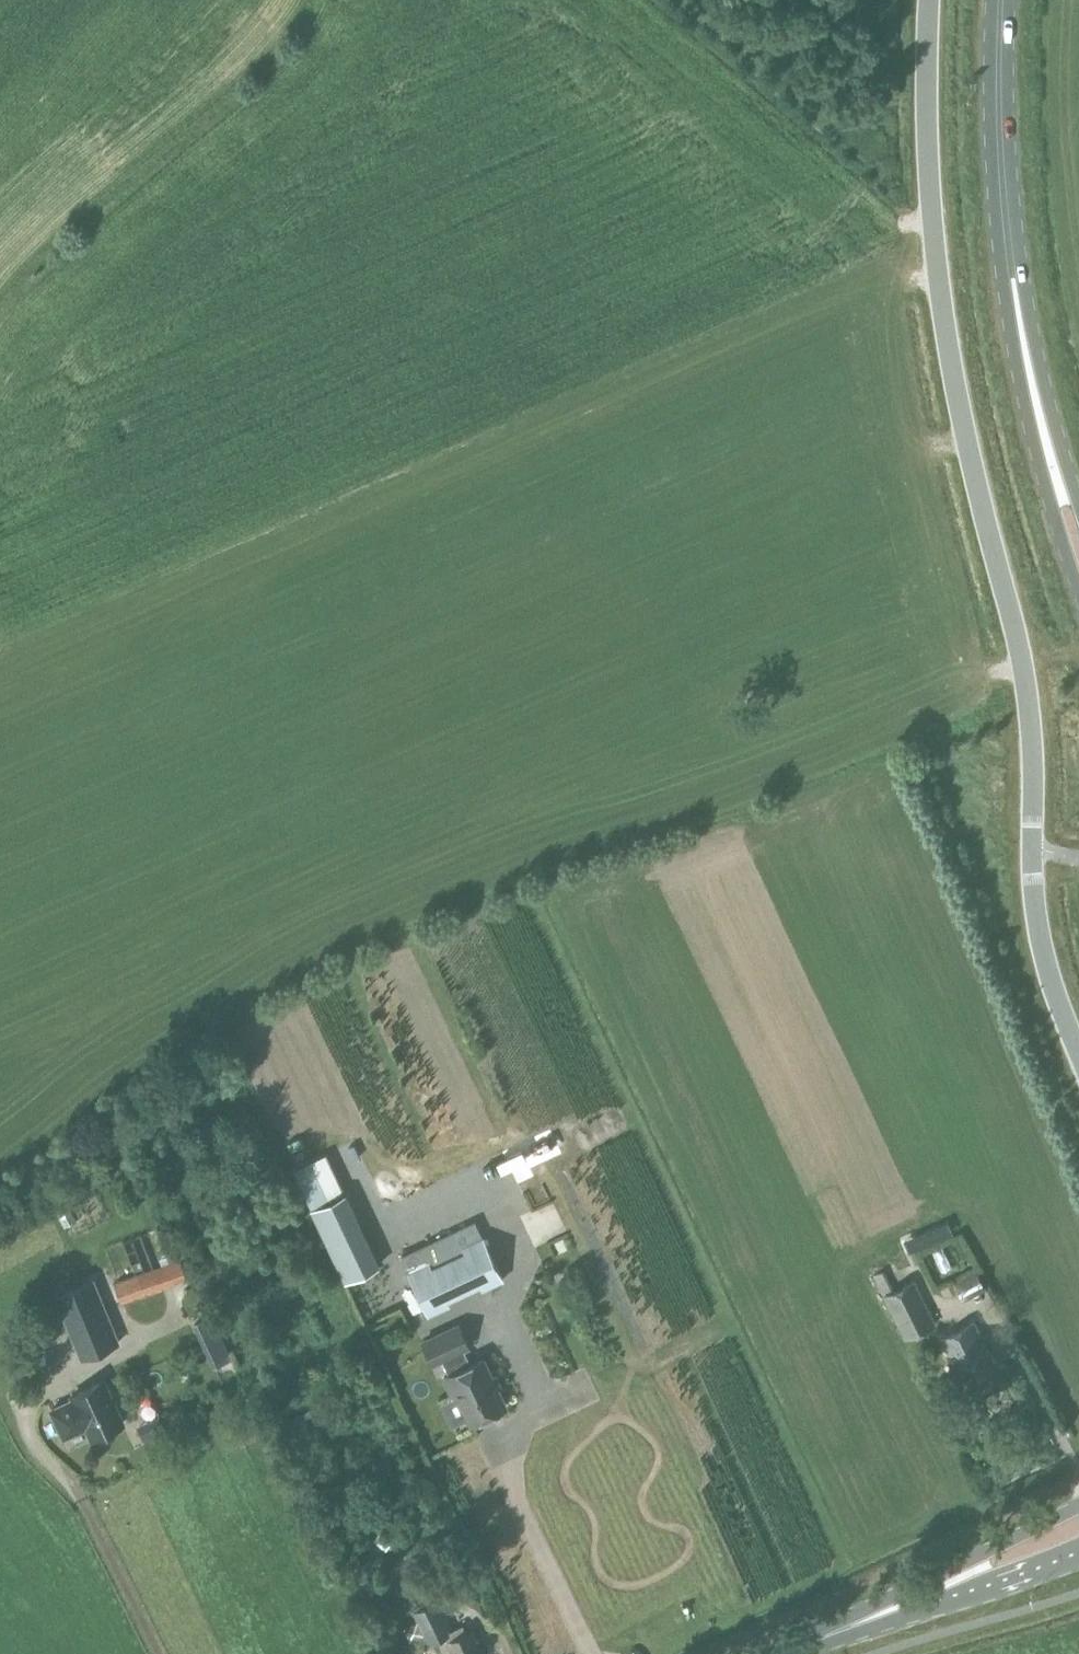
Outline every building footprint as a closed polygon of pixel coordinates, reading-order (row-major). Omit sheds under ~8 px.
[(361,1226),(345,1193),(311,1209),(327,1242),(361,1226)] [(546,1201),(513,1214),(525,1245),(558,1232),(546,1201)] [(481,1237),(408,1273),(429,1316),(449,1306),(446,1301),(480,1285),(483,1289),(502,1280),(481,1237)] [(926,1276),(942,1268),(931,1245),(914,1253),(926,1276)] [(373,1255),(354,1257),(357,1275),(376,1272),(373,1255)] [(163,1286),(187,1277),(180,1258),(151,1268),(119,1280),(114,1281),(122,1303),(163,1289),(163,1286)] [(953,1305),(978,1297),(968,1270),(944,1278),(953,1305)] [(365,1315),(388,1306),(377,1277),(354,1286),(365,1315)] [(95,1278),(54,1295),(81,1360),(121,1342),(95,1278)] [(934,1323),(914,1280),(885,1294),(906,1337),(934,1323)] [(194,1325),(210,1359),(228,1351),(212,1317),(194,1325)] [(995,1367),(973,1321),(940,1337),(962,1383),(995,1367)] [(27,1333),(33,1345),(53,1336),(48,1324),(27,1333)] [(461,1399),(473,1423),(508,1406),(484,1359),(465,1368),(457,1352),(469,1346),(459,1325),(423,1343),(434,1364),(443,1359),(451,1375),(446,1378),(457,1401),(461,1399)] [(52,1410),(64,1436),(86,1425),(92,1437),(123,1423),(103,1380),(72,1395),(73,1396),(74,1395),(76,1399),(52,1410)] [(290,1438),(322,1423),(315,1408),(283,1421),(290,1438)] [(384,1583),(372,1557),(345,1569),(357,1596),(371,1627),(392,1616),(378,1586),(384,1583)] [(413,1611),(428,1643),(439,1639),(445,1653),(452,1653),(454,1653),(455,1653),(483,1653),(472,1628),(465,1631),(462,1625),(453,1629),(439,1599),(413,1611)]
